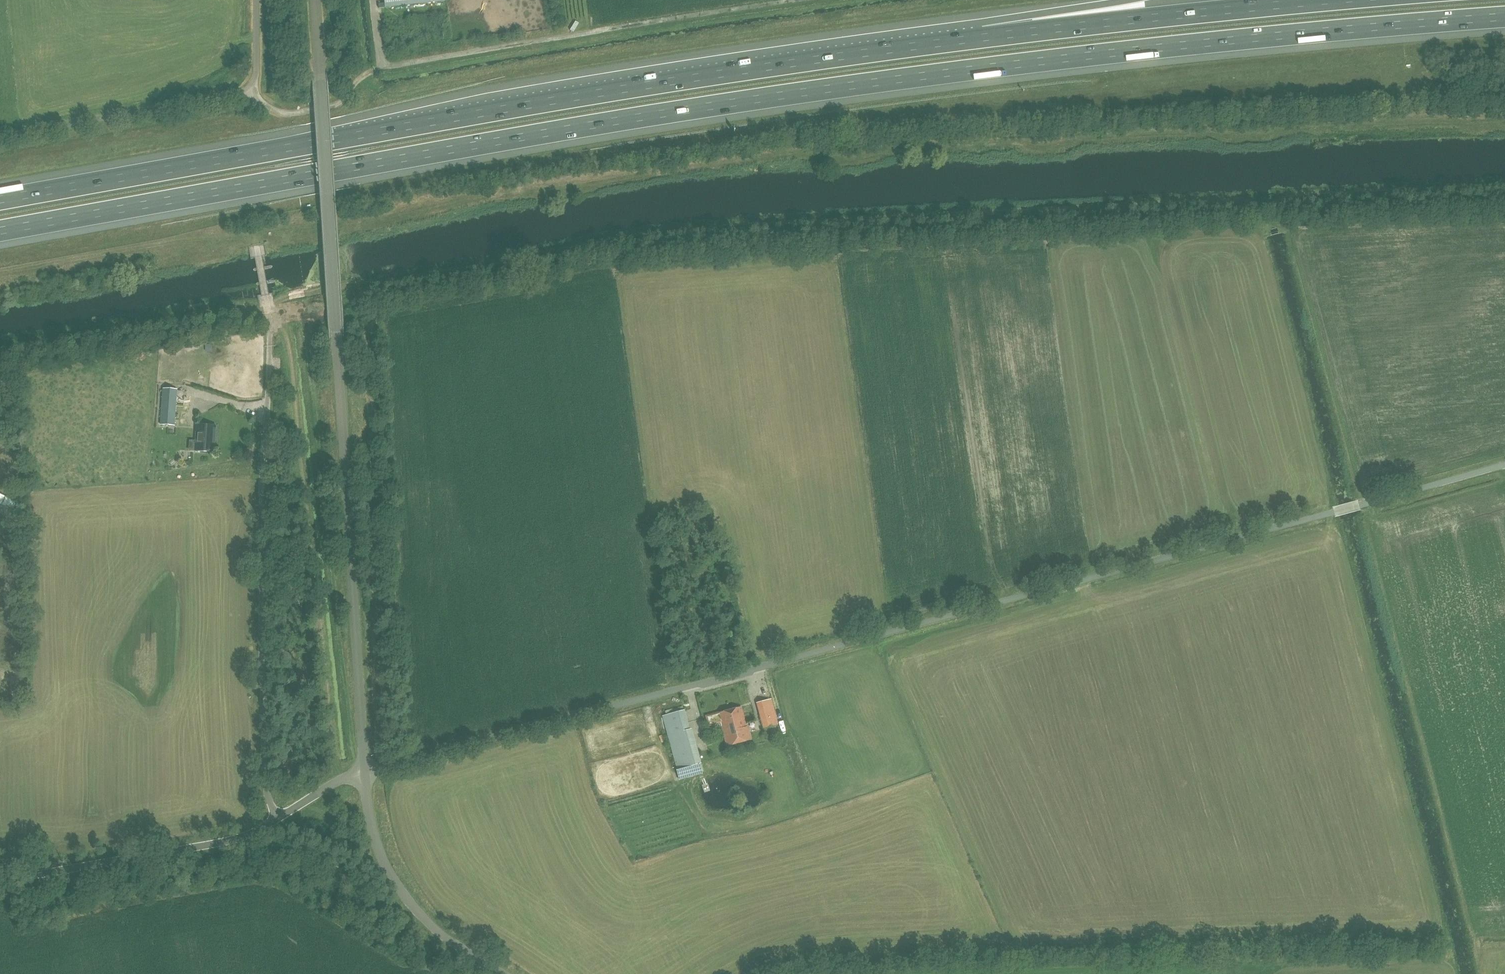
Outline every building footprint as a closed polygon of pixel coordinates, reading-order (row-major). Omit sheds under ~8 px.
[(310,298),(326,294),(324,287),(308,291),(310,298)] [(267,297),(268,306),(276,305),(276,296),(267,297)] [(178,390),(164,389),(162,425),(175,426),(178,390)] [(214,452),(216,426),(196,425),(194,450),(214,452)] [(778,724),(771,699),(757,703),(764,728),(778,724)] [(727,746),(751,739),(747,726),(746,727),(741,707),(705,716),(708,726),(720,722),(727,746)] [(684,710),(663,716),(676,767),(698,761),(684,710)]
